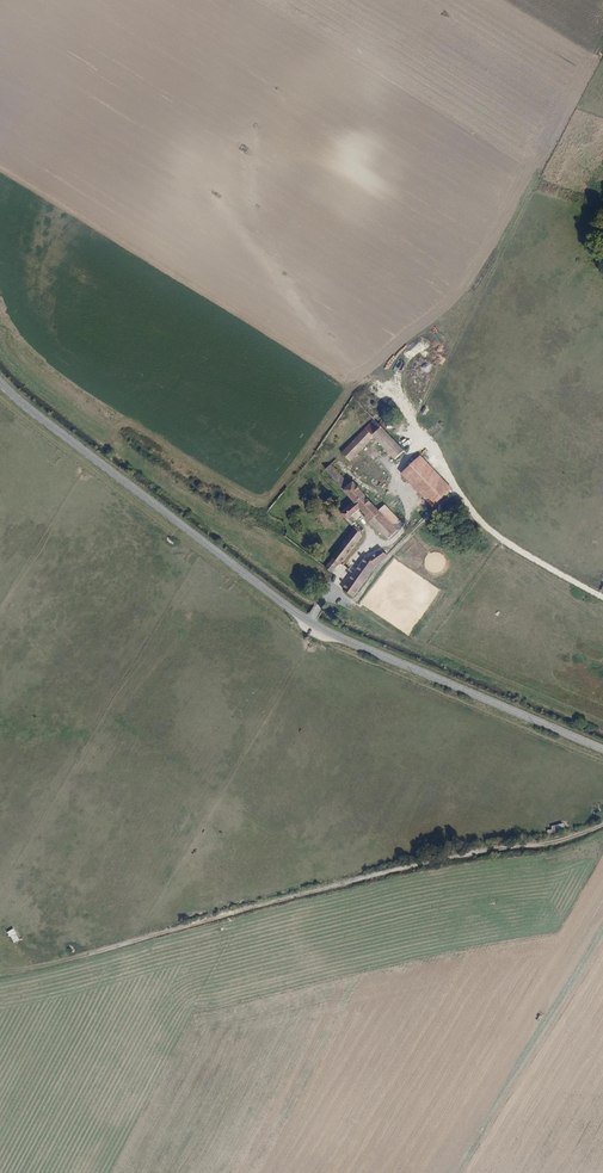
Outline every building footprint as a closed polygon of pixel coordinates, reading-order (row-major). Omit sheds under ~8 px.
[(425,361),(421,369),(428,373),(433,366),(425,361)] [(391,438),(375,420),(342,450),(351,460),(367,446),(372,441),(378,448),(390,462),(402,451),(391,438)] [(373,452),(378,448),(372,441),(367,446),(373,452)] [(331,462),(325,468),(357,499),(343,513),(354,525),(358,521),(353,515),(360,507),(365,512),(364,514),(372,523),(385,537),(388,539),(399,527),(353,478),(350,481),(331,462)] [(448,493),(425,469),(410,484),(433,507),(448,493)] [(409,520),(414,526),(427,513),(421,507),(409,520)] [(326,569),(332,574),(333,574),(341,563),(343,565),(363,538),(354,529),(333,556),(335,558),(326,569)] [(382,560),(394,547),(390,545),(371,558),(361,571),(358,570),(354,575),(364,583),(382,560)] [(343,589),(354,597),(364,583),(354,575),(343,589)] [(566,831),(564,822),(551,825),(552,829),(548,830),(549,834),(566,831)] [(14,943),(20,940),(16,933),(10,936),(14,943)]
